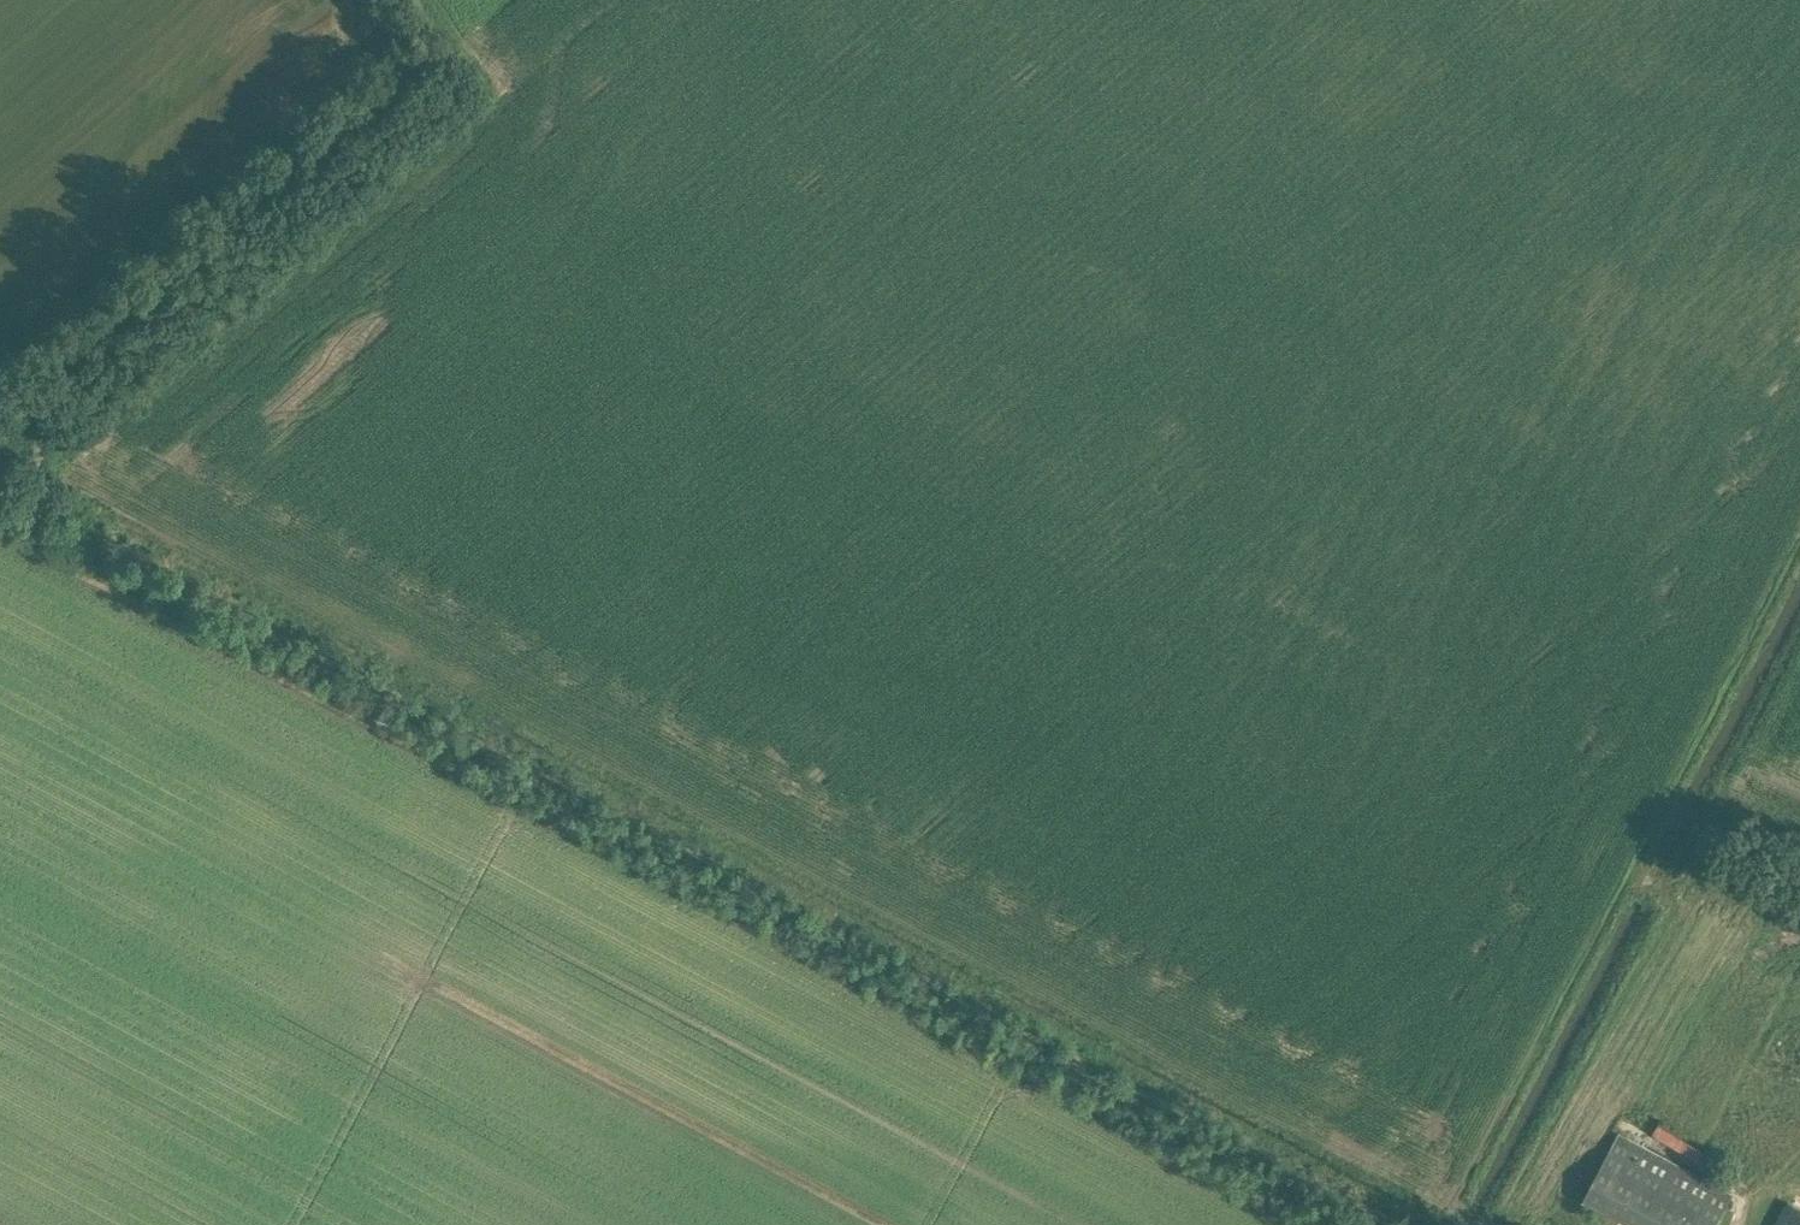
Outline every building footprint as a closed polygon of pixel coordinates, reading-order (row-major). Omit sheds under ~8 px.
[(1631,1224),(1718,1224),(1735,1194),(1620,1133),(1584,1199),(1631,1224)] [(1789,1202),(1776,1224),(1799,1224),(1799,1208),(1789,1202)]
